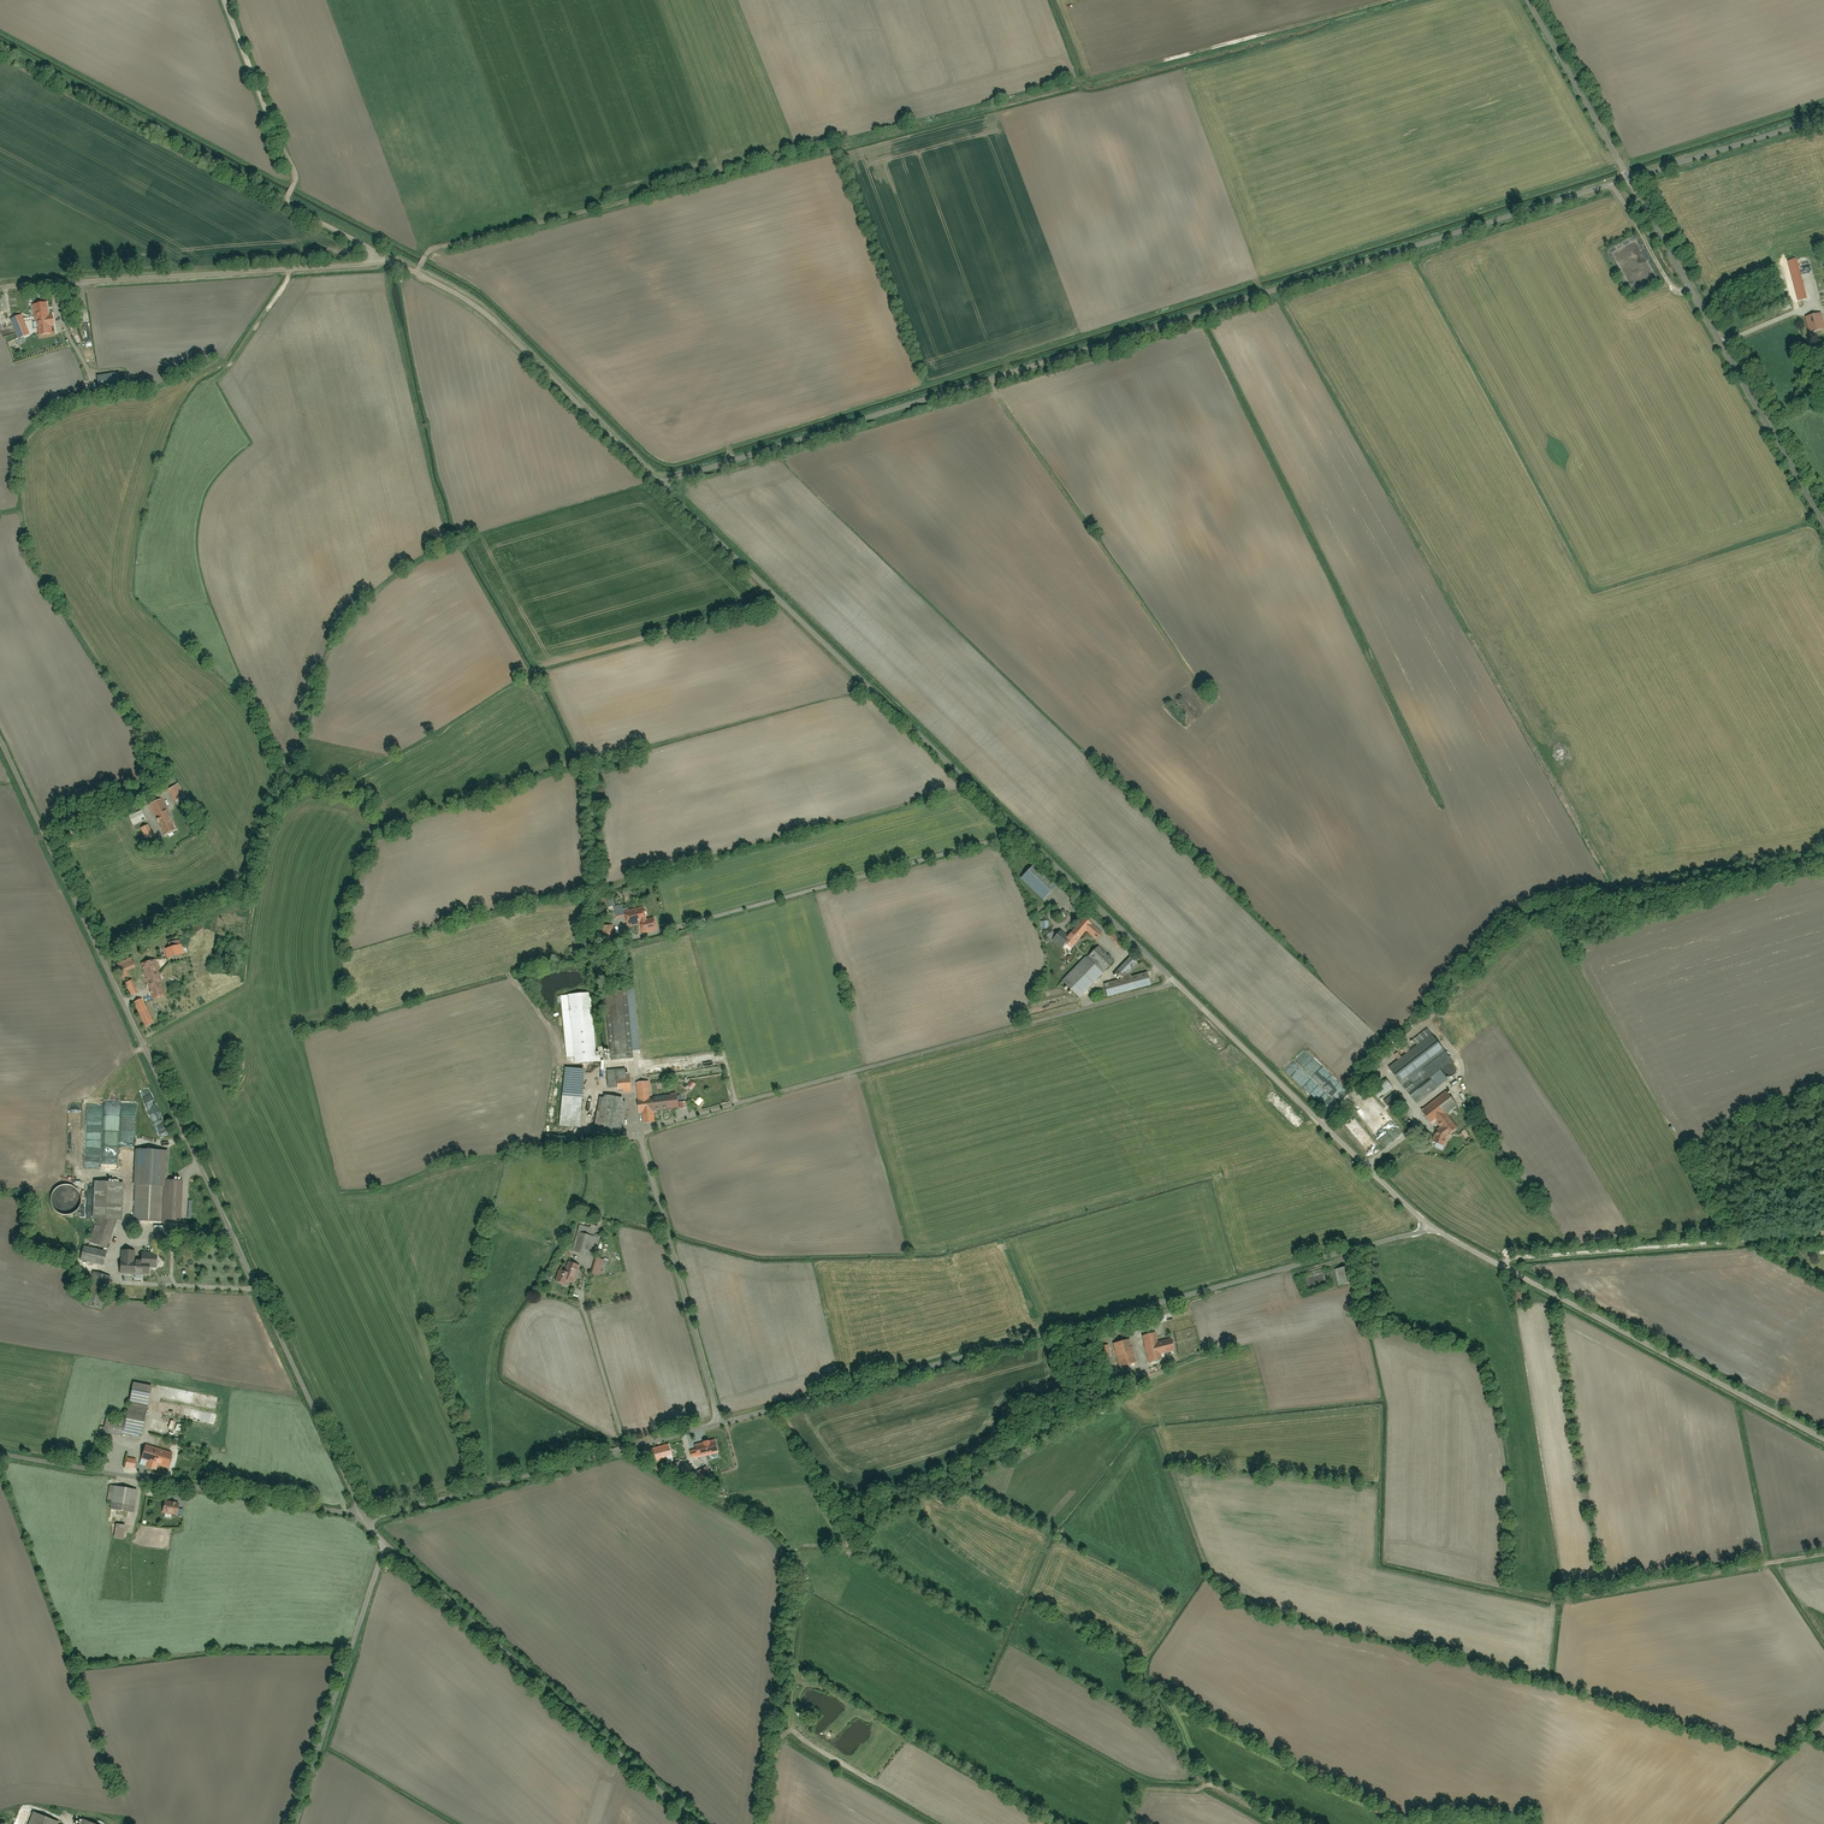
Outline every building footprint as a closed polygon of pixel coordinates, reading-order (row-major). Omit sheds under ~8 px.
[(1795,303),(1803,301),(1796,269),(1789,271),(1795,303)] [(24,295),(6,296),(7,312),(25,310),(24,295)] [(53,316),(48,317),(46,304),(32,306),(37,335),(50,333),(49,327),(54,327),(53,316)] [(1805,318),(1809,332),(1823,328),(1823,322),(1822,313),(1805,318)] [(21,316),(10,321),(18,340),(29,335),(21,316)] [(80,335),(75,337),(79,344),(84,342),(80,335)] [(117,374),(96,376),(98,391),(119,389),(117,374)] [(177,784),(168,790),(175,802),(184,797),(177,784)] [(161,799),(148,806),(163,836),(176,830),(161,799)] [(129,815),(132,826),(145,821),(142,811),(129,815)] [(148,826),(139,830),(144,840),(153,836),(148,826)] [(1034,864),(1020,879),(1042,900),(1056,885),(1034,864)] [(614,907),(615,919),(624,918),(622,906),(614,907)] [(653,919),(647,921),(645,907),(625,911),(628,926),(639,924),(641,934),(656,931),(653,919)] [(1083,918),(1067,938),(1058,931),(1050,940),(1060,948),(1064,943),(1072,950),(1086,933),(1095,940),(1101,933),(1083,918)] [(616,944),(613,925),(601,927),(604,945),(616,944)] [(192,931),(194,936),(203,931),(200,926),(192,931)] [(1112,931),(1106,937),(1119,949),(1125,943),(1112,931)] [(161,950),(163,959),(183,954),(181,946),(161,950)] [(1092,950),(1060,982),(1078,1000),(1110,968),(1092,950)] [(1129,957),(1114,973),(1121,980),(1136,964),(1129,957)] [(130,977),(127,971),(134,969),(130,959),(116,965),(122,980),(130,977)] [(140,964),(151,999),(164,995),(154,960),(140,964)] [(1104,984),(1107,997),(1149,985),(1146,973),(1104,984)] [(124,984),(130,996),(138,992),(132,980),(124,984)] [(604,1055),(605,1061),(632,1059),(627,991),(605,993),(610,1055),(604,1055)] [(590,993),(568,995),(574,1064),(602,1062),(601,1056),(596,1056),(590,993)] [(134,1003),(144,1027),(153,1023),(142,999),(134,1003)] [(1438,1088),(1422,1068),(1442,1052),(1431,1037),(1413,1052),(1407,1045),(1394,1056),(1399,1062),(1390,1069),(1418,1104),(1438,1088)] [(1439,1070),(1440,1075),(1445,1079),(1451,1080),(1457,1076),(1459,1070),(1458,1065),(1455,1061),(1450,1059),(1444,1061),(1440,1064),(1439,1070)] [(571,1069),(569,1094),(582,1095),(584,1070),(571,1069)] [(622,1089),(622,1092),(631,1091),(630,1079),(626,1079),(625,1070),(606,1072),(607,1090),(622,1089)] [(1373,1088),(1380,1098),(1393,1088),(1386,1079),(1373,1088)] [(649,1081),(637,1083),(640,1113),(642,1113),(643,1124),(654,1123),(652,1111),(676,1109),(675,1094),(650,1097),(649,1081)] [(691,1081),(686,1087),(691,1091),(696,1085),(691,1081)] [(1436,1123),(1440,1128),(1439,1128),(1432,1143),(1445,1148),(1451,1135),(1459,1127),(1447,1114),(1457,1106),(1445,1092),(1420,1111),(1432,1126),(1436,1123)] [(618,1135),(618,1133),(626,1102),(600,1096),(593,1127),(607,1137),(618,1135)] [(622,1146),(634,1144),(632,1136),(620,1138),(622,1146)] [(181,1181),(167,1181),(168,1152),(134,1151),(133,1222),(180,1223),(181,1181)] [(90,1181),(90,1219),(97,1219),(86,1247),(82,1246),(78,1260),(102,1266),(106,1252),(104,1251),(117,1220),(120,1220),(121,1182),(90,1181)] [(74,1188),(70,1186),(65,1185),(60,1186),(56,1189),(53,1193),(51,1197),(51,1202),(52,1207),(55,1211),(60,1214),(65,1215),(70,1215),(74,1213),(78,1209),(80,1204),(81,1200),(80,1196),(78,1192),(74,1188)] [(590,1252),(591,1247),(597,1249),(601,1237),(595,1235),(598,1227),(591,1225),(590,1229),(579,1225),(571,1252),(584,1256),(586,1251),(590,1252)] [(116,1274),(125,1274),(125,1275),(148,1276),(148,1266),(156,1267),(157,1256),(141,1255),(141,1262),(130,1262),(130,1249),(117,1248),(116,1274)] [(596,1259),(591,1275),(599,1277),(604,1261),(596,1259)] [(568,1263),(565,1272),(559,1270),(555,1282),(565,1285),(566,1281),(573,1283),(579,1266),(568,1263)] [(1335,1269),(1339,1286),(1353,1284),(1349,1266),(1335,1269)] [(1142,1336),(1148,1363),(1163,1359),(1161,1354),(1175,1350),(1171,1336),(1158,1340),(1156,1333),(1142,1336)] [(1131,1338),(1113,1343),(1120,1367),(1137,1362),(1131,1338)] [(1106,1346),(1096,1348),(1102,1382),(1113,1380),(1106,1346)] [(101,1433),(140,1440),(150,1387),(131,1383),(124,1421),(104,1418),(101,1433)] [(681,1449),(683,1461),(709,1455),(706,1443),(681,1449)] [(171,1451),(145,1444),(140,1460),(166,1468),(171,1451)] [(650,1449),(654,1462),(672,1458),(669,1445),(650,1449)] [(642,1452),(637,1458),(642,1462),(647,1456),(642,1452)] [(127,1457),(125,1467),(135,1469),(137,1459),(127,1457)] [(672,1463),(676,1478),(685,1476),(681,1461),(672,1463)] [(696,1474),(700,1485),(711,1481),(707,1469),(696,1474)] [(113,1485),(109,1510),(133,1514),(137,1490),(113,1485)] [(164,1498),(161,1513),(175,1516),(178,1501),(164,1498)] [(115,1527),(113,1539),(122,1540),(124,1528),(115,1527)] [(56,1823),(57,1822),(31,1813),(27,1823),(57,1823),(56,1823)]
